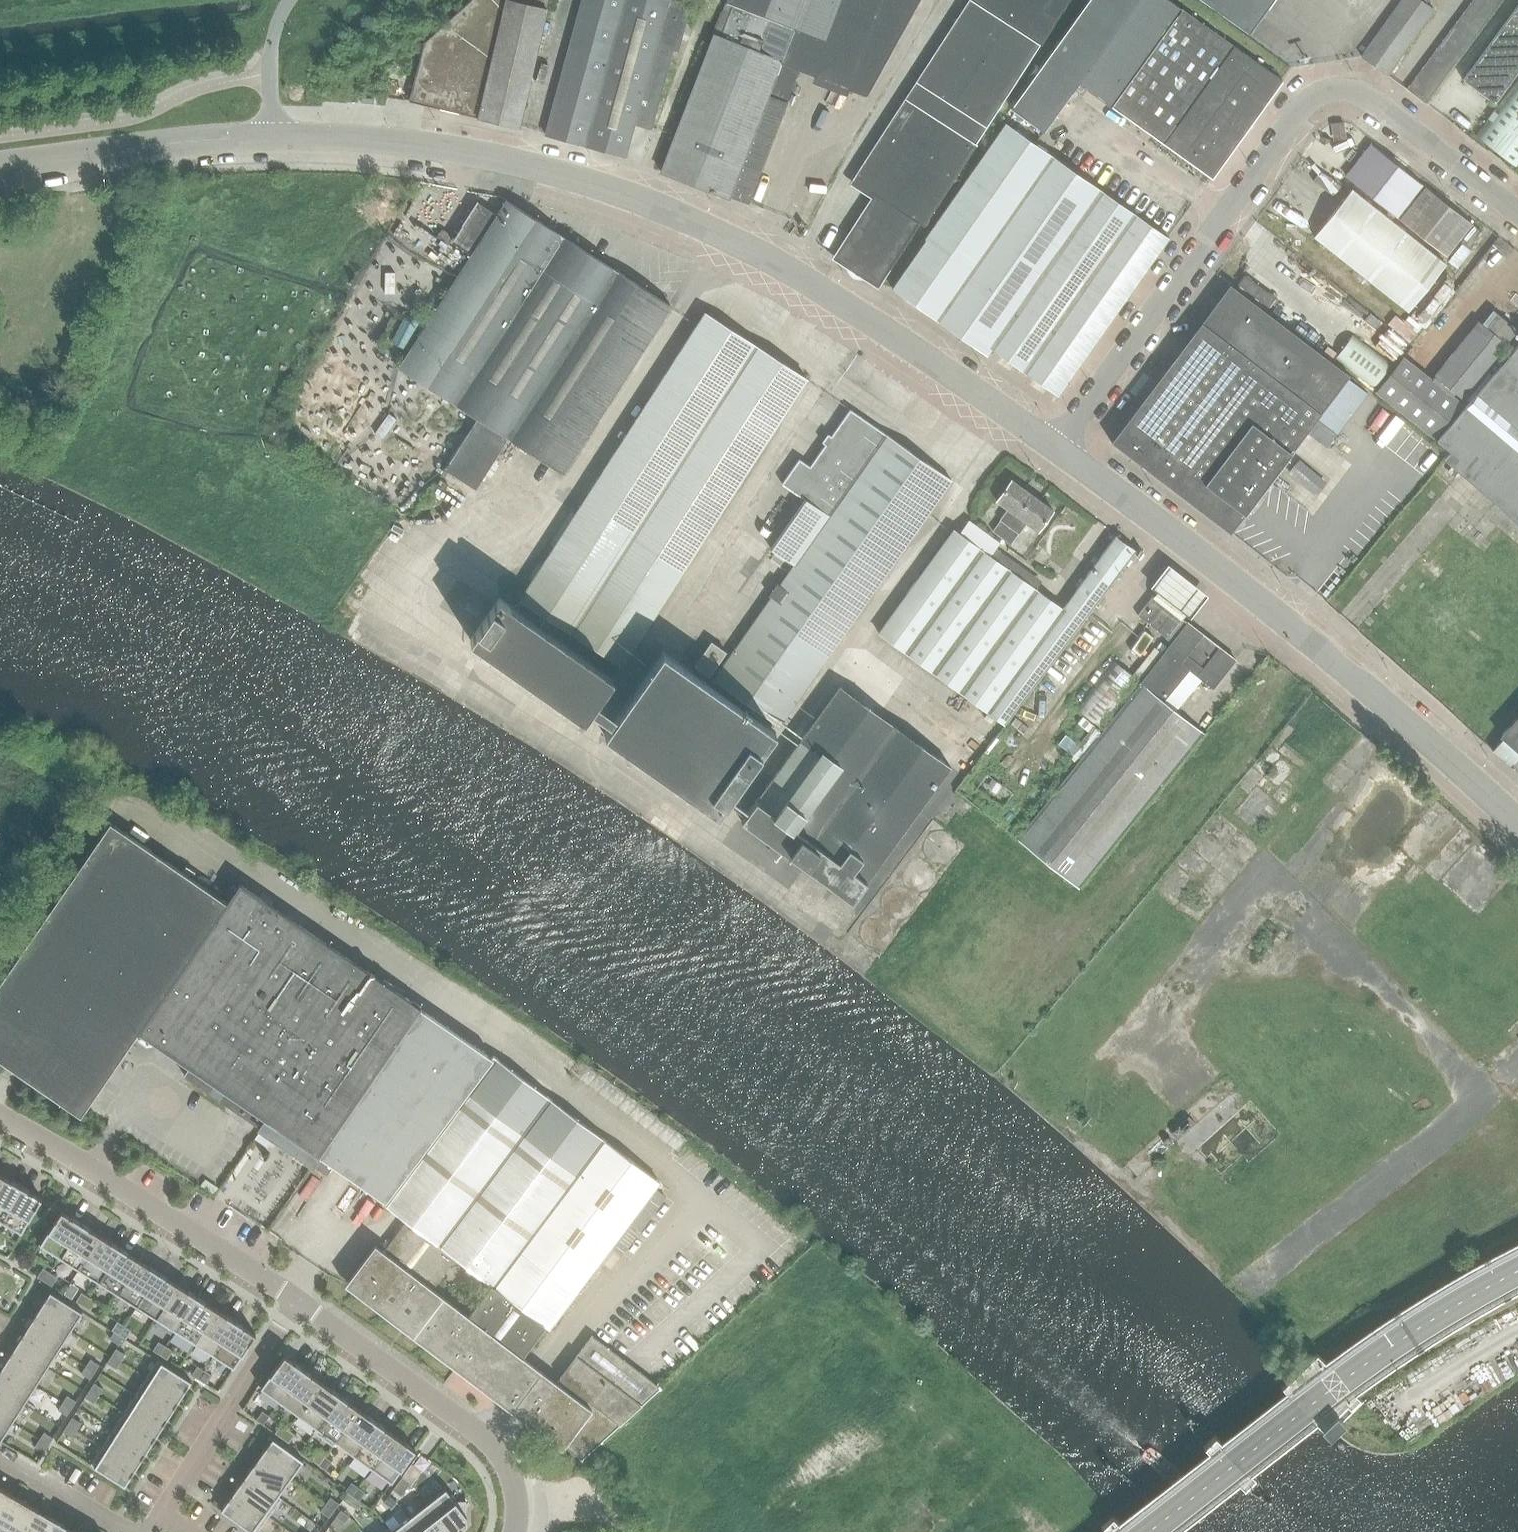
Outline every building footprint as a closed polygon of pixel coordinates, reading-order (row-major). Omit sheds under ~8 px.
[(410,98),(479,114),(479,117),(519,127),(548,0),(469,0),(424,42),(410,98)] [(544,134),(611,152),(624,157),(633,122),(650,127),(672,50),(676,52),(690,6),(668,0),(582,0),(544,134)] [(661,171),(728,198),(729,196),(747,204),(786,102),(768,95),(781,61),(867,94),(919,0),(726,0),(724,4),(732,7),(720,38),(713,35),(661,171)] [(836,257),(876,282),(915,221),(922,226),(1068,0),(969,0),(852,181),(875,196),(836,257)] [(1171,0),(1088,0),(1010,109),(1043,132),(1079,82),(1109,106),(1181,8),(1171,0)] [(1248,33),(1272,0),(1202,0),(1248,33)] [(1362,56),(1387,74),(1434,9),(1429,5),(1432,0),(1400,0),(1360,55),(1362,56)] [(1465,9),(1484,23),(1490,15),(1471,0),(1465,9)] [(1490,15),(1497,6),(1489,0),(1471,0),(1490,15)] [(1109,106),(1212,178),(1281,81),(1181,8),(1109,106)] [(1517,72),(1517,8),(1463,81),(1494,104),(1517,72)] [(1458,18),(1477,32),(1484,23),(1465,9),(1458,18)] [(1451,27),(1471,41),(1477,32),(1458,18),(1451,27)] [(1445,36),(1464,50),(1471,41),(1451,27),(1445,36)] [(1438,44),(1457,59),(1464,50),(1445,36),(1438,44)] [(1432,53),(1451,68),(1457,59),(1438,44),(1432,53)] [(1425,62),(1444,76),(1451,68),(1432,53),(1425,62)] [(1419,71),(1438,85),(1444,76),(1425,62),(1419,71)] [(1412,80),(1431,94),(1438,85),(1419,71),(1412,80)] [(1517,163),(1517,78),(1474,135),(1515,167),(1517,163)] [(1412,80),(1405,89),(1425,103),(1431,94),(1412,80)] [(890,285),(986,353),(990,348),(1057,395),(1168,238),(1005,123),(890,285)] [(1420,184),(1372,146),(1347,179),(1394,216),(1420,184)] [(1312,181),(1333,196),(1340,186),(1320,171),(1312,181)] [(1471,224),(1424,187),(1398,219),(1446,257),(1471,224)] [(1351,189),(1313,237),(1407,311),(1445,264),(1351,189)] [(460,241),(474,251),(399,367),(479,420),(447,469),(476,488),(508,439),(562,474),(670,307),(507,200),(495,218),(480,209),(460,241)] [(1348,375),(1229,285),(1110,442),(1229,532),(1348,375)] [(703,313),(518,600),(621,666),(806,379),(703,313)] [(1390,325),(1408,336),(1414,326),(1396,315),(1390,325)] [(1432,437),(1436,441),(1513,350),(1508,346),(1508,345),(1478,321),(1434,376),(1431,379),(1403,356),(1374,393),(1431,438),(1432,437)] [(1353,334),(1334,359),(1372,388),(1391,363),(1353,334)] [(1513,350),(1436,441),(1449,452),(1443,459),(1499,508),(1499,509),(1517,526),(1517,344),(1513,350)] [(778,727),(866,601),(949,481),(884,434),(849,410),(824,444),(808,466),(797,459),(781,483),(827,516),(713,681),(778,727)] [(991,528),(1001,536),(1031,496),(1010,481),(995,501),(1005,508),(991,528)] [(1009,542),(1024,522),(1037,531),(1052,511),(1031,496),(1001,536),(1009,542)] [(792,565),(826,516),(803,500),(769,549),(792,565)] [(1030,689),(1134,552),(1114,536),(1060,608),(953,530),(878,634),(1003,724),(1030,689)] [(499,598),(470,640),(583,719),(612,677),(499,598)] [(1159,609),(1152,618),(1170,633),(1178,624),(1159,609)] [(1195,675),(1212,689),(1234,660),(1186,622),(1160,656),(1151,649),(1131,675),(1117,664),(1073,722),(1095,738),(1017,839),(1081,890),(1201,735),(1161,702),(1186,670),(1177,663),(1183,656),(1200,669),(1195,675)] [(708,676),(725,652),(710,642),(693,666),(708,676)] [(716,814),(774,731),(661,651),(603,734),(716,814)] [(896,841),(949,768),(839,687),(740,823),(850,904),(886,856),(896,841)] [(1517,752),(1517,716),(1500,736),(1517,752)] [(0,981),(0,1061),(2,1062),(4,1064),(18,1073),(20,1075),(22,1076),(80,1116),(83,1112),(138,1031),(187,960),(226,904),(108,823),(0,981)] [(18,896),(40,852),(0,833),(0,888),(18,896)] [(492,1056),(491,1057),(239,884),(226,904),(187,960),(138,1031),(189,1067),(183,1075),(260,1128),(268,1133),(327,1173),(333,1164),(385,1200),(384,1203),(407,1221),(381,1254),(374,1248),(348,1282),(347,1283),(407,1329),(468,1375),(491,1392),(510,1406),(528,1420),(581,1461),(657,1388),(590,1337),(556,1382),(540,1369),(523,1356),(560,1312),(610,1245),(653,1187),(658,1181),(492,1056)] [(1,1176),(0,1177),(0,1221),(1,1222),(21,1187),(1,1176)] [(21,1187),(1,1222),(21,1233),(41,1198),(21,1187)] [(666,1196),(653,1187),(610,1245),(622,1255),(666,1196)] [(39,1245),(58,1257),(80,1223),(61,1210),(39,1245)] [(78,1269),(99,1235),(80,1223),(58,1257),(78,1269)] [(97,1282),(119,1247),(99,1235),(78,1269),(97,1282)] [(116,1294),(138,1260),(129,1254),(119,1247),(97,1282),(116,1294)] [(136,1306),(158,1272),(138,1260),(116,1294),(136,1306)] [(42,1268),(36,1277),(44,1282),(49,1273),(42,1268)] [(155,1319),(177,1284),(158,1272),(136,1306),(155,1319)] [(56,1277),(49,1273),(44,1282),(51,1286),(56,1277)] [(155,1319),(175,1331),(196,1297),(177,1284),(155,1319)] [(49,1291),(38,1310),(70,1330),(81,1312),(75,1308),(49,1291)] [(75,1301),(82,1306),(88,1297),(81,1293),(75,1301)] [(82,1306),(89,1311),(95,1302),(88,1297),(82,1306)] [(196,1297),(175,1331),(194,1343),(216,1309),(196,1297)] [(194,1343),(214,1356),(235,1321),(216,1309),(194,1343)] [(26,1328),(58,1349),(70,1330),(38,1310),(26,1328)] [(113,1332),(118,1335),(123,1326),(116,1321),(110,1330),(113,1332)] [(214,1356),(233,1368),(255,1334),(235,1321),(214,1356)] [(118,1335),(122,1338),(125,1339),(130,1330),(123,1326),(118,1335)] [(14,1347),(46,1367),(58,1349),(26,1328),(14,1347)] [(118,1344),(122,1338),(118,1335),(113,1332),(109,1339),(118,1344)] [(159,1355),(165,1346),(157,1341),(152,1350),(159,1355)] [(172,1350),(165,1346),(159,1355),(166,1359),(172,1350)] [(14,1347),(2,1365),(34,1386),(46,1367),(14,1347)] [(115,1348),(111,1356),(120,1361),(124,1354),(115,1348)] [(282,1352),(258,1385),(277,1399),(301,1366),(282,1352)] [(115,1369),(120,1361),(111,1356),(106,1363),(115,1369)] [(85,1366),(94,1372),(98,1365),(89,1359),(85,1366)] [(157,1360),(146,1377),(179,1399),(190,1381),(157,1360)] [(34,1386),(2,1365),(0,1369),(0,1390),(23,1404),(34,1386)] [(94,1372),(85,1366),(80,1373),(89,1379),(94,1372)] [(191,1375),(198,1379),(204,1371),(197,1366),(191,1375)] [(320,1380),(301,1366),(277,1399),(296,1413),(320,1380)] [(211,1375),(204,1371),(198,1379),(205,1384),(211,1375)] [(168,1416),(179,1399),(146,1377),(135,1395),(168,1416)] [(320,1380),(296,1413),(315,1427),(339,1394),(320,1380)] [(102,1389),(93,1383),(89,1390),(98,1396),(102,1389)] [(23,1404),(0,1390),(0,1415),(11,1422),(23,1404)] [(93,1403),(98,1396),(89,1390),(84,1397),(93,1403)] [(339,1394),(315,1427),(333,1440),(357,1407),(339,1394)] [(75,1401),(66,1395),(62,1402),(71,1408),(75,1401)] [(123,1412),(157,1434),(168,1416),(135,1395),(123,1412)] [(71,1408),(62,1402),(57,1410),(66,1416),(71,1408)] [(357,1407),(333,1440),(352,1454),(376,1421),(357,1407)] [(260,1409),(254,1418),(260,1423),(267,1414),(260,1409)] [(146,1451),(157,1434),(123,1412),(112,1430),(146,1451)] [(11,1422),(0,1415),(0,1440),(11,1422)] [(71,1417),(67,1424),(76,1430),(81,1423),(71,1417)] [(376,1421),(352,1454),(371,1467),(395,1434),(376,1421)] [(279,1423),(273,1432),(279,1436),(286,1428),(279,1423)] [(71,1437),(76,1430),(67,1424),(62,1432),(71,1437)] [(1211,1424),(1198,1435),(1243,1488),(1256,1478),(1211,1424)] [(286,1428),(279,1436),(286,1441),(292,1432),(286,1428)] [(135,1469),(146,1451),(112,1430),(101,1447),(135,1469)] [(38,1439),(48,1445),(52,1438),(43,1432),(38,1439)] [(395,1434),(371,1467),(390,1481),(414,1449),(395,1434)] [(272,1438),(259,1456),(290,1478),(302,1461),(272,1438)] [(43,1452),(48,1445),(38,1439),(34,1446),(43,1452)] [(90,1464),(124,1486),(135,1469),(101,1447),(90,1464)] [(316,1450),(310,1459),(316,1464),(323,1455),(316,1450)] [(323,1455),(316,1464),(323,1468),(329,1459),(323,1455)] [(277,1495),(290,1478),(259,1456),(246,1473),(277,1495)] [(411,1463),(401,1477),(410,1483),(411,1484),(421,1470),(411,1463)] [(281,1498),(277,1495),(246,1473),(233,1491),(268,1516),(281,1498)] [(410,1483),(401,1477),(392,1490),(401,1496),(410,1483)] [(350,1482),(344,1490),(351,1495),(357,1486),(350,1482)] [(363,1491),(357,1486),(351,1495),(357,1500),(363,1491)] [(17,1497),(8,1492),(0,1487),(0,1526),(17,1497)] [(426,1503),(449,1531),(455,1531),(466,1524),(465,1501),(454,1501),(445,1489),(426,1503)] [(233,1491),(220,1510),(251,1531),(257,1531),(268,1516),(233,1491)] [(342,1499),(350,1505),(355,1499),(347,1493),(342,1499)] [(383,1502),(391,1509),(396,1502),(387,1496),(383,1502)] [(36,1508),(26,1502),(17,1497),(0,1526),(0,1531),(23,1531),(37,1508),(36,1508)] [(325,1504),(333,1510),(338,1503),(329,1497),(325,1504)] [(426,1503),(408,1518),(420,1531),(449,1531),(426,1503)] [(333,1510),(325,1504),(320,1511),(328,1517),(333,1510)] [(37,1509),(37,1508),(23,1531),(48,1531),(55,1519),(47,1514),(37,1509)] [(340,1510),(336,1516),(344,1522),(349,1516),(340,1510)] [(390,1531),(391,1531),(420,1531),(408,1518),(390,1531)] [(74,1530),(73,1530),(64,1524),(55,1519),(48,1531),(73,1531),(74,1530)]
